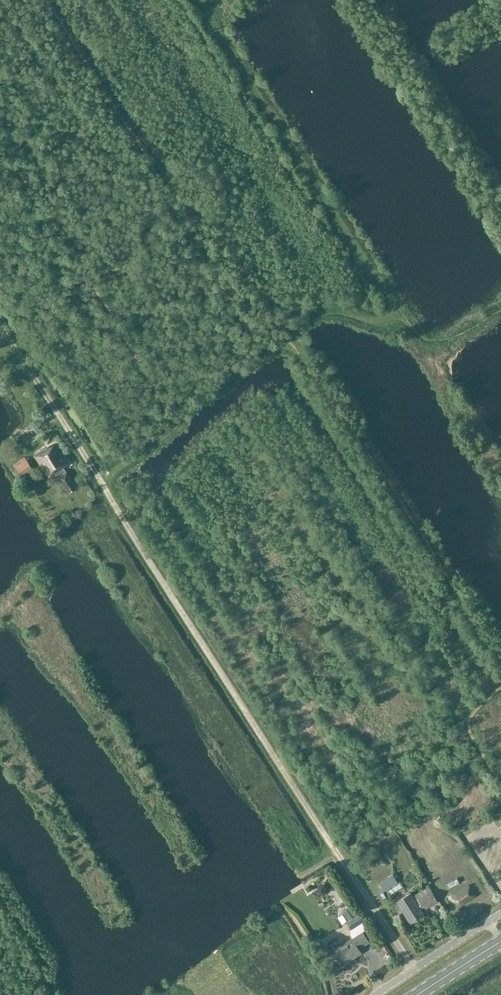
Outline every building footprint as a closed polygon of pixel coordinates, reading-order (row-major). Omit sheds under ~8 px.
[(56,473),(69,492),(76,487),(64,468),(70,464),(56,443),(35,456),(49,477),(56,473)] [(13,465),(22,477),(33,470),(25,457),(13,465)] [(54,535),(56,538),(65,531),(63,528),(54,535)] [(394,829),(390,823),(386,826),(389,832),(394,829)] [(376,828),(374,837),(383,839),(385,830),(376,828)] [(445,884),(450,891),(460,884),(455,877),(445,884)] [(454,894),(460,905),(476,896),(470,885),(454,894)] [(401,909),(410,923),(424,914),(420,908),(424,906),(426,909),(438,901),(432,891),(420,898),(423,903),(419,906),(410,893),(393,904),(398,911),(401,909)] [(337,910),(343,909),(340,897),(334,898),(337,910)] [(356,917),(349,906),(342,911),(349,922),(352,920),(356,917)] [(349,922),(347,923),(351,929),(364,921),(360,915),(356,917),(352,920),(349,922)] [(363,932),(333,951),(325,957),(330,965),(338,960),(342,965),(361,952),(359,948),(369,941),(363,932)] [(380,946),(374,949),(380,960),(386,957),(380,946)]
